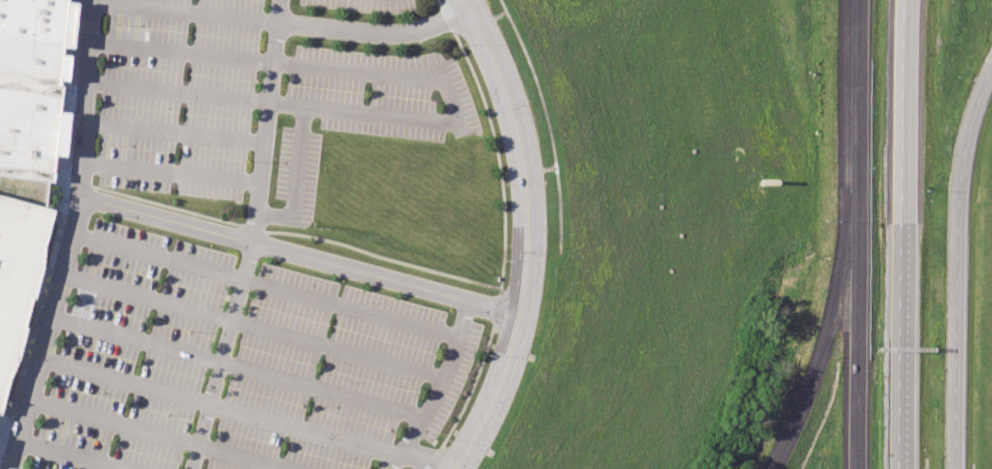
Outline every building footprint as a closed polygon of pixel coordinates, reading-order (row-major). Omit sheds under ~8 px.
[(60,86),(65,46),(75,47),(80,3),(70,1),(70,0),(0,0),(0,79),(60,86)] [(54,182),(63,86),(60,86),(0,79),(0,176),(54,182)] [(2,415),(12,376),(21,356),(44,266),(45,245),(55,211),(0,196),(0,414),(2,415)]
